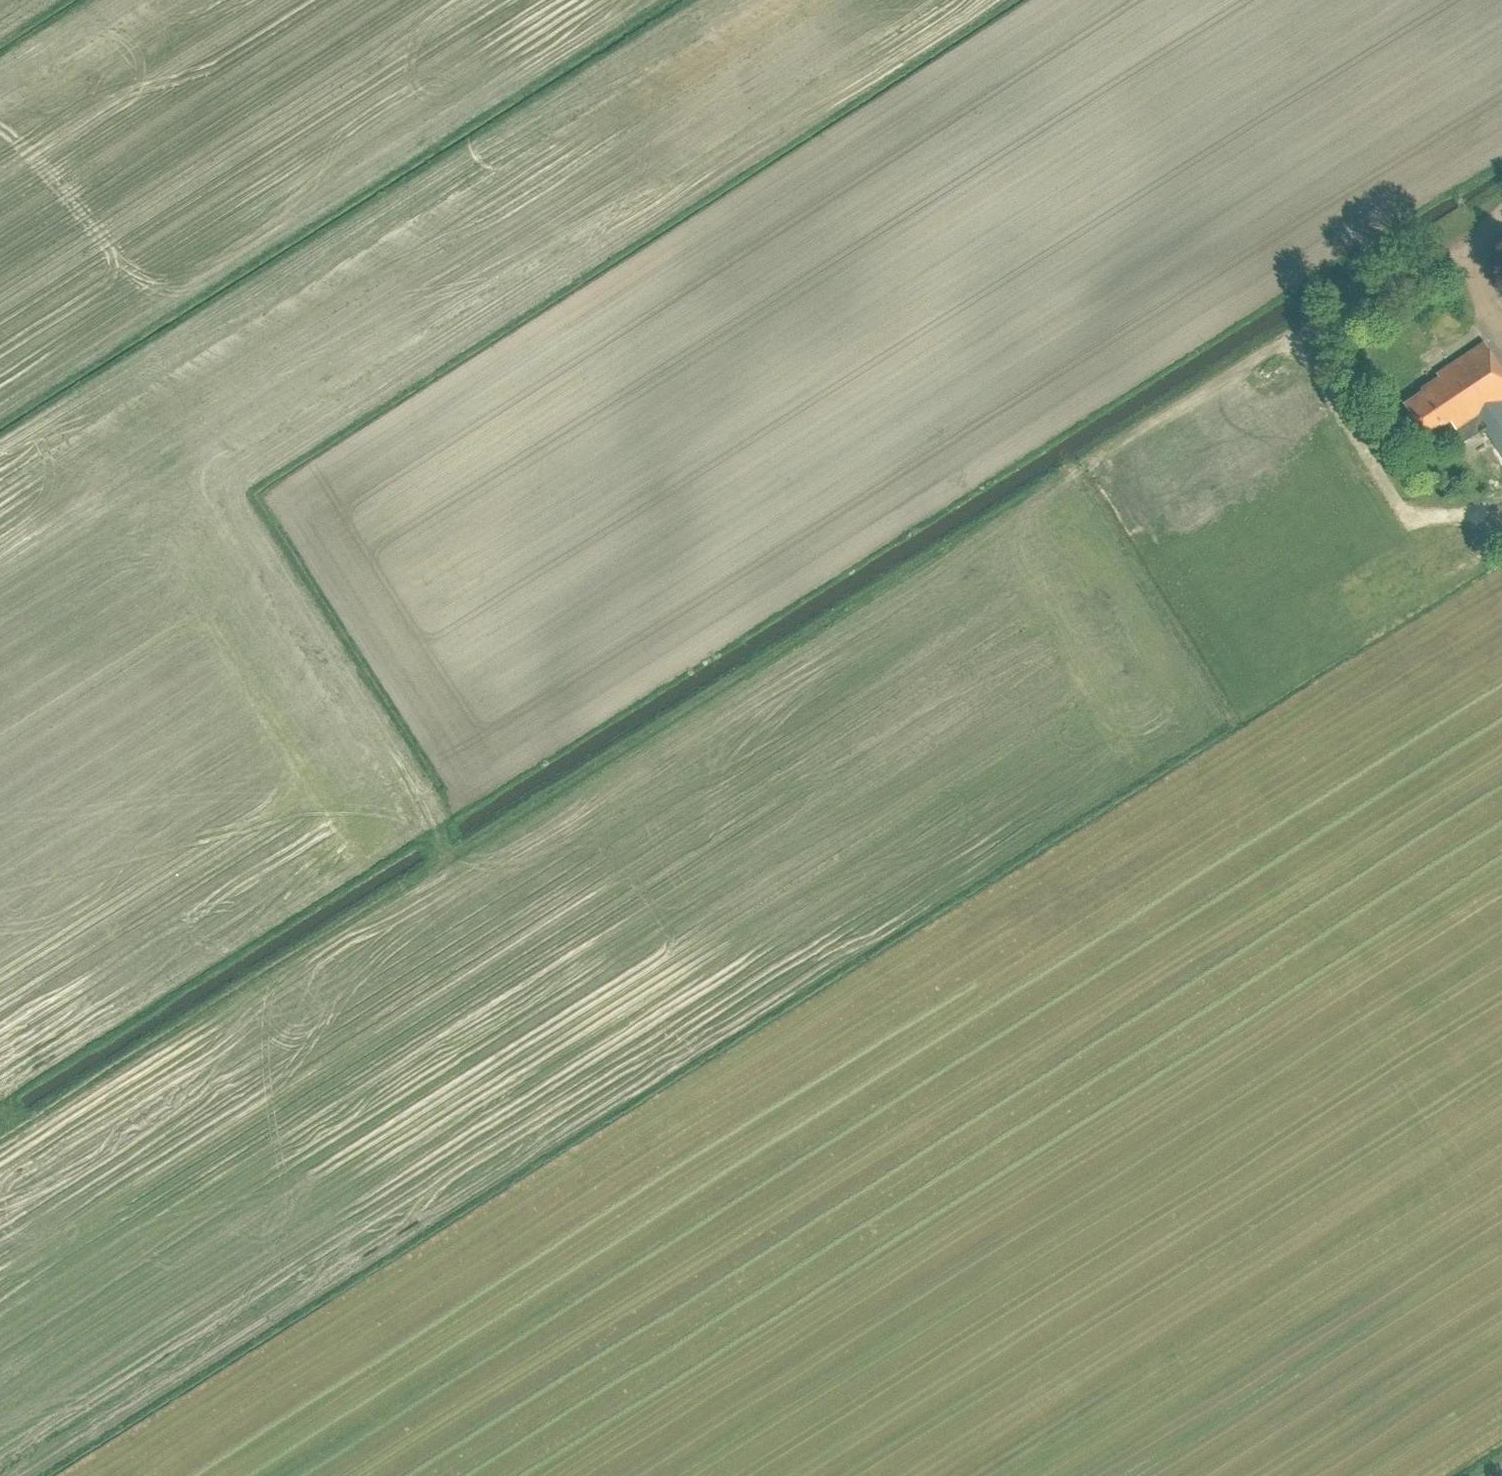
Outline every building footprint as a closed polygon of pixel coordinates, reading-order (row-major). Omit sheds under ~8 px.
[(1403,404),(1426,439),(1450,423),(1462,442),(1484,429),(1501,456),(1501,402),(1501,369),(1485,343),(1436,375),(1438,378),(1420,389),(1422,392),(1403,404)]
